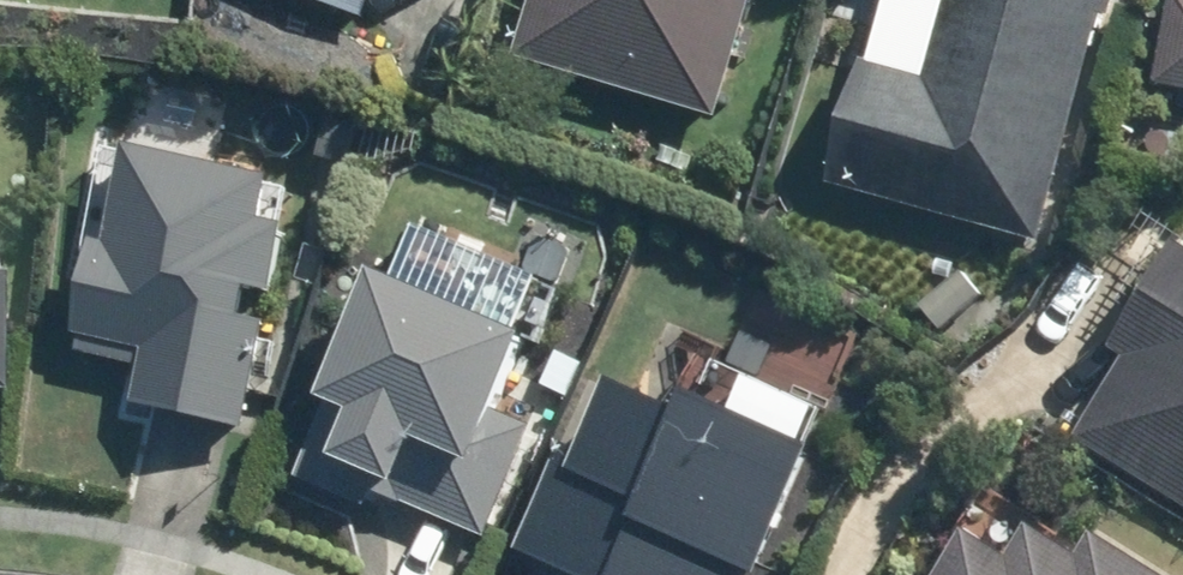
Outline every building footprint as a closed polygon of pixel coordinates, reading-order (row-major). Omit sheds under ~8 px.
[(362,16),(367,0),(315,0),(362,16)] [(751,0),(553,0),(537,52),(718,107),(751,0)] [(1107,0),(949,0),(928,80),(847,58),(813,188),(1041,249),(1107,0)] [(1182,86),(1182,7),(1168,83),(1182,86)] [(238,431),(292,193),(115,153),(74,336),(138,351),(126,406),(238,431)] [(1072,439),(1182,506),(1182,238),(1178,235),(1112,344),(1124,352),(1072,439)] [(368,272),(315,399),(343,411),(323,458),(397,489),(417,442),(467,463),(520,336),(368,272)] [(563,481),(636,512),(609,574),(752,574),(807,444),(686,392),(676,417),(603,386),(563,481)] [(1091,536),(1077,559),(1016,523),(998,553),(955,528),(927,574),(1155,574),(1091,536)]
